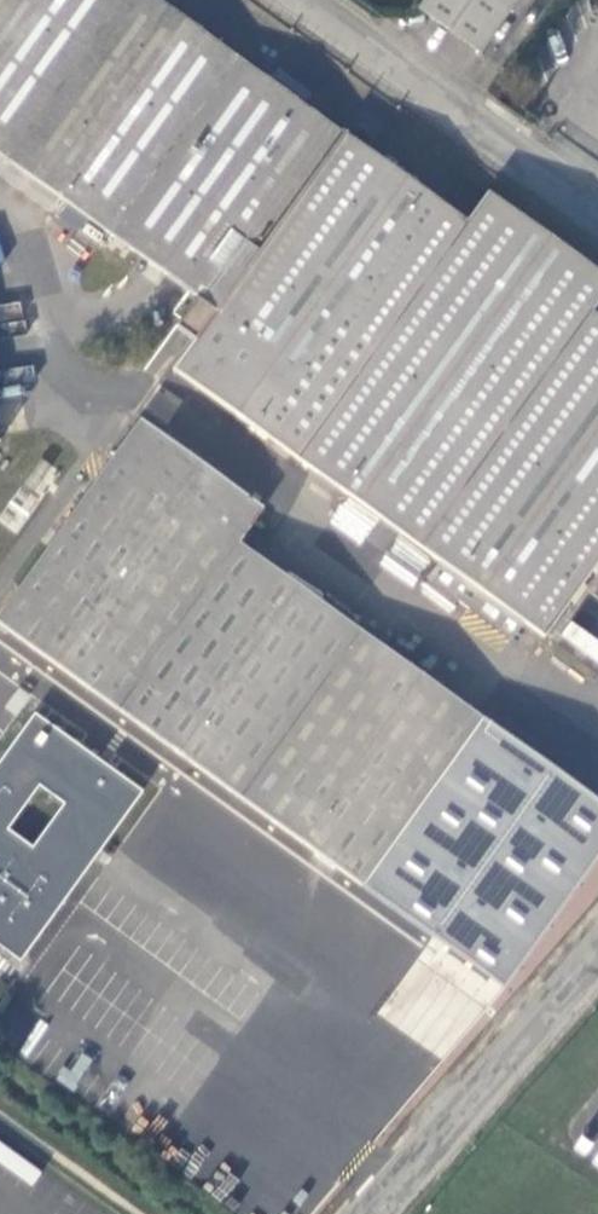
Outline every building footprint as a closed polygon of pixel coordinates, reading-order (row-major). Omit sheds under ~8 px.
[(179,320),(275,389),(417,189),(156,0),(0,0),(0,163),(55,200),(193,301),(179,320)] [(421,11),(476,54),(515,0),(429,0),(421,11)] [(55,200),(0,163),(0,180),(46,215),(55,200)] [(570,601),(597,562),(597,318),(590,312),(597,301),(597,274),(484,192),(462,221),(417,189),(275,389),(535,575),(570,601)] [(543,639),(570,601),(535,575),(275,389),(179,320),(173,327),(192,342),(171,370),(543,639)] [(138,421),(0,610),(0,624),(360,891),(419,806),(477,723),(235,544),(259,511),(138,421)] [(29,716),(0,758),(0,955),(17,967),(137,794),(29,716)]
